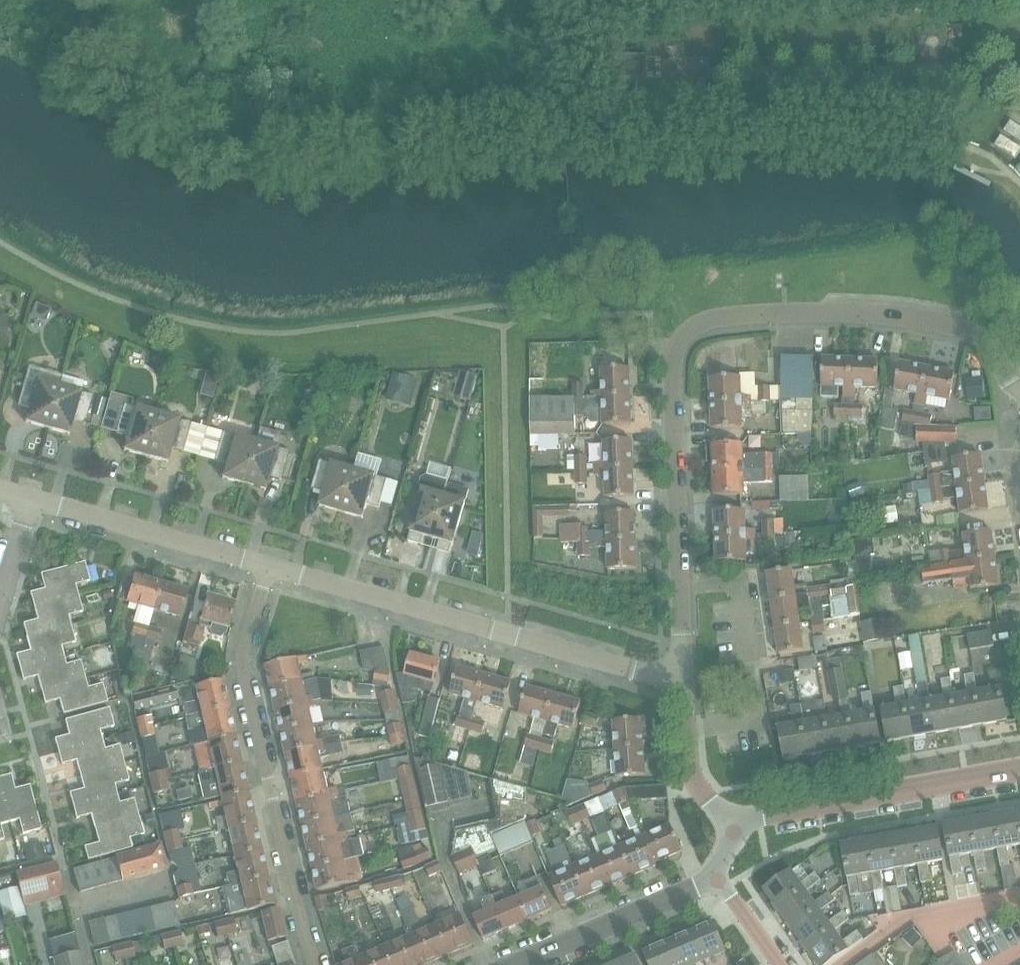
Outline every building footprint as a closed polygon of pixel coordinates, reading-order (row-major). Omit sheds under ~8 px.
[(1003,131),(1004,131),(1019,141),(1019,127),(1010,121),(1003,131)] [(994,145),(995,146),(1015,159),(1019,152),(1019,148),(1002,136),(1000,135),(994,145)] [(710,378),(711,403),(752,403),(781,402),(814,402),(814,378),(813,358),(781,358),(782,387),(740,388),(740,377),(710,378)] [(822,359),(821,378),(821,397),(839,398),(839,387),(843,387),(843,406),(834,406),(834,416),(848,417),(850,359),(822,359)] [(877,388),(877,380),(878,360),(850,359),(848,417),(862,417),(862,407),(854,406),(855,388),(877,388)] [(896,382),(894,391),(916,395),(912,412),(905,411),(903,422),(900,437),(913,440),(927,368),(900,363),(896,382)] [(29,409),(28,413),(25,423),(47,429),(59,386),(62,376),(28,366),(23,386),(17,405),(29,409)] [(927,368),(913,440),(917,441),(923,441),(924,451),(926,465),(946,462),(943,444),(944,444),(956,444),(956,428),(937,427),(931,427),(933,416),(925,415),(927,405),(929,397),(947,400),(949,401),(955,373),(927,368)] [(593,392),(593,398),(630,397),(629,369),(601,370),(602,392),(593,392)] [(453,397),(470,402),(478,377),(460,372),(453,397)] [(394,373),(388,397),(410,404),(417,380),(394,373)] [(982,378),(966,379),(968,399),(984,398),(982,378)] [(544,380),(530,380),(530,392),(544,392),(544,380)] [(571,384),(572,398),(585,398),(585,384),(571,384)] [(59,386),(47,429),(68,435),(71,425),(72,421),(85,424),(90,405),(93,396),(80,392),(59,386)] [(531,436),(558,435),(575,434),(575,417),(584,416),(584,420),(590,420),(591,422),(593,424),(604,424),(604,426),(631,425),(630,397),(593,398),(585,398),(572,398),(530,398),(530,401),(531,436)] [(814,402),(781,402),(782,435),(814,435),(814,402)] [(711,429),(731,428),(741,428),(741,417),(752,417),(752,403),(711,403),(711,429)] [(128,436),(126,441),(124,451),(145,457),(157,414),(136,408),(123,404),(121,414),(115,433),(128,436)] [(894,432),(898,410),(885,407),(880,429),(894,432)] [(157,414),(145,457),(166,463),(170,449),(183,452),(188,433),(191,424),(178,420),(179,420),(157,414)] [(243,485),(260,489),(264,491),(267,481),(269,477),(281,480),(286,461),(289,452),(277,448),(281,435),(259,428),(255,442),(243,485)] [(226,464),(224,469),(222,479),(243,485),(255,442),(234,436),(222,432),(213,461),(226,464)] [(558,435),(531,436),(531,447),(539,446),(539,451),(558,450),(558,435)] [(604,442),(604,464),(595,464),(596,470),(633,469),(632,441),(604,442)] [(713,470),(761,469),(772,468),(772,454),(742,455),(742,444),(712,445),(713,470)] [(930,490),(984,483),(980,455),(953,459),(955,474),(928,478),(930,490)] [(575,471),(586,470),(586,456),(574,456),(575,471)] [(320,460),(317,470),(312,489),(324,492),(320,506),(341,513),(353,470),(320,460)] [(772,468),(761,469),(713,470),(714,496),(743,495),(743,483),(773,482),(772,468)] [(633,497),(633,469),(596,470),(596,476),(605,476),(605,498),(633,497)] [(353,470),(341,513),(363,519),(367,505),(379,508),(387,480),(353,470)] [(586,470),(575,471),(575,484),(587,484),(586,470)] [(424,536),(432,538),(448,484),(448,481),(427,476),(421,479),(420,487),(422,490),(407,541),(421,545),(424,536)] [(781,501),(810,500),(809,476),(780,477),(781,501)] [(928,482),(907,485),(909,494),(929,491),(928,482)] [(960,514),(968,513),(988,510),(984,483),(930,490),(932,505),(944,504),(943,501),(958,499),(960,514)] [(468,490),(449,485),(448,484),(432,538),(439,541),(437,550),(451,554),(468,490)] [(929,503),(916,505),(921,532),(933,531),(929,503)] [(561,507),(532,508),(533,532),(534,541),(543,540),(542,518),(570,518),(569,507),(561,507)] [(715,537),(755,535),(755,530),(744,530),(744,510),(714,511),(715,537)] [(561,544),(577,543),(607,542),(635,541),(634,513),(606,514),(606,532),(594,532),(593,528),(584,528),(584,525),(561,525),(561,544)] [(939,529),(958,527),(956,516),(937,518),(939,529)] [(782,521),(774,522),(774,535),(782,535),(782,521)] [(716,562),(736,561),(746,561),(745,541),(763,540),(763,550),(775,549),(775,547),(784,547),(784,536),(774,536),(774,535),(774,522),(762,522),(763,535),(755,535),(715,537),(716,562)] [(950,551),(930,554),(931,567),(995,558),(991,530),(963,534),(965,551),(951,553),(950,551)] [(474,533),(471,544),(481,547),(484,536),(474,533)] [(852,541),(857,577),(874,575),(871,556),(875,556),(873,538),(852,541)] [(607,548),(608,570),(636,569),(635,541),(607,542),(577,543),(578,557),(589,556),(589,548),(607,548)] [(883,568),(919,563),(916,547),(881,553),(883,568)] [(923,570),(921,570),(923,585),(953,581),(954,583),(955,591),(971,589),(978,588),(998,586),(995,558),(931,567),(932,568),(923,569),(923,570)] [(771,601),(869,587),(868,580),(849,583),(848,582),(844,582),(844,581),(831,583),(831,586),(808,590),(807,585),(794,587),(792,570),(767,573),(771,601)] [(133,575),(126,603),(137,606),(132,623),(133,623),(131,633),(145,638),(160,583),(133,575)] [(58,715),(60,725),(107,717),(103,696),(85,699),(81,672),(64,675),(62,658),(74,656),(70,628),(82,626),(78,600),(91,598),(87,577),(39,585),(42,603),(29,605),(34,633),(22,636),(27,665),(15,667),(22,703),(40,700),(43,718),(58,715)] [(144,639),(147,639),(158,643),(162,631),(149,627),(153,610),(180,618),(187,590),(160,583),(145,638),(144,639)] [(869,587),(771,601),(775,628),(800,624),(798,610),(834,605),(836,619),(861,615),(858,593),(869,592),(869,587)] [(211,624),(227,629),(234,604),(206,596),(198,627),(188,624),(183,641),(199,646),(204,627),(210,629),(211,624)] [(882,620),(861,623),(864,644),(885,640),(882,620)] [(779,655),(799,652),(804,652),(800,624),(775,628),(779,655)] [(960,651),(970,650),(970,651),(994,646),(991,631),(957,638),(960,651)] [(906,705),(912,738),(935,734),(930,701),(919,635),(909,637),(920,702),(907,705),(906,705)] [(815,652),(826,651),(828,651),(826,637),(813,639),(815,652)] [(155,660),(158,647),(132,642),(129,656),(155,660)] [(360,652),(364,670),(375,672),(373,681),(372,685),(372,686),(386,689),(387,685),(389,674),(388,667),(384,648),(360,652)] [(405,674),(397,674),(397,675),(400,691),(404,704),(416,703),(420,689),(432,692),(440,662),(411,654),(405,674)] [(181,655),(175,672),(197,679),(202,662),(181,655)] [(106,656),(91,659),(96,681),(112,678),(106,656)] [(308,664),(307,657),(265,667),(271,689),(314,680),(313,674),(302,677),(299,666),(308,664)] [(800,671),(818,669),(817,657),(798,660),(800,671)] [(832,752),(856,748),(850,715),(851,714),(841,658),(826,661),(833,702),(838,701),(841,716),(827,719),(832,752)] [(974,674),(972,674),(970,666),(949,670),(951,678),(952,684),(962,682),(962,685),(960,685),(962,695),(954,696),(960,730),(983,726),(977,692),(974,674)] [(450,694),(465,699),(460,718),(458,717),(452,740),(466,744),(469,732),(469,731),(472,719),(473,720),(478,702),(477,702),(485,675),(458,667),(450,694)] [(1010,668),(998,670),(988,672),(991,690),(977,692),(983,726),(1007,721),(1004,705),(1016,703),(1010,668)] [(794,670),(779,673),(781,685),(796,682),(794,670)] [(770,674),(763,675),(766,687),(766,689),(773,688),(770,674)] [(504,710),(506,702),(512,683),(485,675),(477,702),(478,702),(504,710)] [(944,698),(930,701),(935,734),(960,730),(954,696),(952,684),(951,678),(941,680),(944,698)] [(271,689),(276,711),(316,702),(321,701),(316,679),(314,680),(271,689)] [(185,718),(228,708),(221,680),(195,686),(198,701),(182,705),(185,718)] [(123,681),(121,681),(125,695),(131,694),(131,683),(123,681)] [(519,714),(535,718),(530,736),(528,735),(520,764),(533,768),(538,750),(542,739),(543,735),(542,735),(554,695),(527,687),(519,714)] [(882,709),(884,723),(888,742),(912,738),(906,705),(907,705),(903,687),(893,688),(897,706),(882,709)] [(177,691),(133,702),(135,711),(179,700),(177,691)] [(383,710),(398,706),(394,691),(379,694),(383,710)] [(856,748),(880,744),(871,692),(861,694),(865,712),(851,714),(850,715),(856,748)] [(581,702),(554,695),(542,735),(543,735),(555,738),(559,725),(573,729),(581,702)] [(436,718),(440,700),(430,697),(419,736),(431,739),(436,718)] [(809,756),(832,752),(827,719),(824,701),(800,705),(804,723),(803,723),(809,756)] [(276,711),(281,734),(313,726),(309,710),(318,708),(316,702),(276,711)] [(785,761),(809,756),(803,723),(804,723),(800,705),(790,707),(790,705),(775,708),(777,717),(785,761)] [(398,706),(383,710),(390,737),(399,735),(405,734),(398,706)] [(234,737),(228,708),(185,718),(188,731),(187,731),(190,747),(193,746),(234,737)] [(586,714),(583,724),(596,728),(599,717),(586,714)] [(136,720),(138,729),(152,726),(150,716),(136,720)] [(469,731),(469,732),(483,735),(486,723),(473,720),(472,719),(469,731)] [(613,721),(615,741),(615,749),(643,747),(641,719),(613,721)] [(138,729),(141,739),(155,735),(152,726),(138,729)] [(281,734),(286,756),(328,745),(327,739),(316,742),(313,726),(281,734)] [(390,737),(395,756),(409,752),(405,734),(399,735),(390,737)] [(234,737),(193,746),(199,772),(214,769),(240,763),(234,737)] [(547,771),(551,754),(554,743),(542,739),(538,750),(540,751),(534,776),(542,778),(544,770),(547,771)] [(286,756),(291,777),(291,779),(323,771),(322,769),(335,767),(332,755),(343,753),(340,743),(328,745),(286,756)] [(643,747),(615,749),(617,777),(645,775),(643,747)] [(145,757),(151,784),(165,780),(165,781),(172,780),(165,753),(155,755),(145,757)] [(399,780),(414,777),(410,757),(389,761),(391,772),(397,770),(399,780)] [(415,759),(426,809),(471,796),(465,772),(423,761),(415,759)] [(240,763),(214,769),(199,772),(197,773),(204,800),(220,797),(221,799),(247,793),(240,763)] [(297,804),(346,792),(345,789),(337,791),(336,789),(328,791),(323,773),(323,771),(291,779),(297,804)] [(496,771),(493,780),(490,779),(499,820),(456,829),(452,857),(471,849),(475,860),(497,850),(491,835),(525,821),(527,789),(510,785),(512,775),(496,771)] [(404,802),(419,798),(414,777),(399,780),(404,802)] [(151,784),(153,794),(168,791),(165,781),(165,780),(151,784)] [(590,786),(594,796),(606,790),(602,781),(590,786)] [(628,802),(668,799),(667,786),(622,789),(628,801),(628,802)] [(39,842),(30,797),(13,800),(10,788),(0,790),(0,847),(1,849),(39,842)] [(628,801),(622,789),(613,793),(619,805),(628,801)] [(302,825),(351,814),(346,792),(297,804),(302,825)] [(214,819),(217,831),(217,832),(228,829),(227,828),(254,822),(247,793),(221,799),(225,817),(214,819)] [(397,827),(424,820),(419,798),(404,802),(407,814),(394,816),(397,827)] [(596,816),(605,812),(599,799),(590,803),(596,816)] [(628,801),(619,805),(623,814),(632,810),(628,802),(628,801)] [(576,808),(582,822),(591,818),(585,805),(576,808)] [(582,822),(576,808),(570,811),(568,807),(551,815),(559,832),(582,822)] [(165,843),(179,839),(178,831),(184,830),(181,816),(192,814),(191,808),(160,815),(164,833),(163,833),(165,843)] [(1001,867),(1005,890),(1018,888),(1014,865),(1010,866),(1007,848),(1019,845),(1019,844),(1014,812),(991,816),(997,849),(1000,867),(1001,867)] [(307,847),(349,838),(349,837),(356,835),(351,814),(302,825),(307,847)] [(983,852),(997,849),(991,816),(967,820),(973,854),(976,872),(987,870),(983,852)] [(424,820),(397,827),(401,846),(429,840),(424,820)] [(973,854),(967,820),(944,824),(953,876),(963,874),(960,856),(973,854)] [(527,825),(532,838),(542,834),(536,821),(527,825)] [(254,822),(227,828),(228,829),(234,856),(261,850),(254,822)] [(532,838),(527,825),(526,822),(492,836),(501,856),(534,842),(532,838)] [(670,825),(644,836),(655,863),(682,851),(670,825)] [(928,864),(943,861),(937,828),(913,832),(918,866),(921,883),(931,882),(928,864)] [(889,836),(895,870),(897,882),(898,888),(908,886),(904,868),(918,866),(913,832),(889,836)] [(620,847),(633,876),(656,866),(655,863),(644,836),(620,847)] [(889,836),(866,840),(875,893),(877,905),(885,903),(887,914),(902,911),(898,888),(897,882),(883,884),(881,872),(895,870),(889,836)] [(349,838),(307,847),(312,869),(344,862),(340,846),(351,843),(349,838)] [(180,868),(194,865),(189,847),(182,849),(179,839),(165,843),(169,862),(179,868),(180,868)] [(850,896),(860,894),(861,896),(875,893),(866,840),(841,845),(850,896)] [(144,850),(150,873),(165,869),(160,849),(160,848),(160,845),(144,850)] [(404,870),(420,864),(432,859),(428,849),(424,851),(421,845),(398,851),(404,870)] [(549,877),(553,888),(561,907),(585,896),(573,867),(564,846),(547,854),(553,869),(557,868),(559,873),(549,877)] [(633,876),(620,847),(596,857),(609,886),(633,876)] [(471,849),(452,857),(450,858),(457,876),(478,867),(475,860),(471,849)] [(128,854),(134,877),(150,873),(144,850),(128,854)] [(226,875),(228,885),(267,877),(261,850),(234,856),(238,872),(226,875)] [(115,858),(121,881),(134,877),(128,854),(115,858)] [(490,856),(477,862),(484,876),(496,871),(490,856)] [(573,867),(585,896),(609,886),(596,857),(573,867)] [(121,881),(115,858),(101,861),(107,885),(121,881)] [(359,858),(344,862),(312,869),(317,891),(364,880),(359,858)] [(107,885),(101,861),(86,865),(93,888),(107,885)] [(438,862),(413,873),(422,894),(439,887),(434,876),(443,872),(438,862)] [(55,864),(15,875),(21,896),(46,889),(48,898),(63,894),(58,874),(55,864)] [(93,888),(86,865),(72,869),(79,892),(93,888)] [(192,894),(200,892),(194,865),(180,868),(181,869),(178,870),(173,877),(177,897),(192,894)] [(764,891),(778,911),(806,892),(821,881),(815,873),(809,877),(800,865),(764,891)] [(0,876),(0,885),(11,882),(9,874),(0,876)] [(401,876),(387,880),(391,890),(404,887),(401,876)] [(228,885),(221,887),(228,915),(247,911),(273,905),(267,877),(228,885)] [(519,898),(529,921),(552,911),(537,877),(526,882),(530,893),(519,898)] [(391,890),(387,880),(362,886),(365,897),(369,906),(382,900),(383,902),(387,901),(390,908),(398,905),(391,890)] [(967,885),(955,887),(958,900),(969,898),(967,885)] [(349,901),(365,897),(362,886),(346,890),(349,901)] [(492,897),(506,930),(529,921),(519,898),(507,903),(503,892),(492,897)] [(806,892),(778,911),(792,930),(819,911),(833,901),(827,893),(813,903),(806,892)] [(325,896),(315,899),(319,912),(329,909),(325,896)] [(473,917),(475,922),(483,940),(506,930),(492,897),(481,901),(486,912),(473,917)] [(162,904),(168,928),(179,925),(174,902),(162,904)] [(437,925),(442,936),(450,954),(473,944),(456,902),(443,908),(449,921),(437,925)] [(151,907),(156,931),(168,928),(162,904),(151,907)] [(138,910),(144,934),(156,931),(151,907),(138,910)] [(268,941),(285,937),(278,908),(261,912),(268,941)] [(438,937),(434,927),(423,931),(414,909),(402,914),(411,937),(423,964),(425,964),(446,956),(438,937)] [(126,913),(132,936),(144,934),(138,910),(126,913)] [(807,950),(834,931),(849,920),(843,912),(828,923),(819,911),(792,930),(807,950)] [(115,916),(120,939),(132,936),(126,913),(115,916)] [(103,919),(108,942),(120,939),(115,916),(103,919)] [(223,921),(227,936),(237,933),(233,918),(223,921)] [(108,942),(103,919),(88,922),(93,946),(108,942)] [(227,936),(223,921),(214,923),(217,938),(227,936)] [(690,933),(702,962),(726,951),(714,923),(690,933)] [(863,927),(857,931),(863,939),(869,935),(863,927)] [(912,949),(923,939),(914,929),(903,940),(912,949)] [(170,933),(173,948),(183,946),(180,931),(170,933)] [(842,942),(834,931),(807,950),(817,964),(828,964),(863,939),(857,931),(842,942)] [(173,948),(170,933),(160,935),(164,950),(173,948)] [(702,962),(690,933),(667,943),(676,964),(694,964),(702,962)] [(411,937),(387,947),(395,964),(423,964),(411,937)] [(122,945),(125,959),(135,957),(131,942),(122,945)] [(287,942),(271,948),(277,964),(294,964),(287,942)] [(667,943),(643,953),(648,964),(676,964),(667,943)] [(125,959),(122,945),(112,947),(115,962),(125,959)] [(343,964),(364,964),(361,957),(356,946),(343,952),(347,963),(343,964)] [(388,959),(384,948),(361,957),(364,964),(391,964),(388,959)] [(79,952),(54,958),(55,964),(82,964),(79,952)] [(955,952),(938,961),(940,964),(963,964),(955,952)] [(636,955),(613,964),(641,964),(636,955)] [(873,955),(859,964),(880,964),(873,955)]
